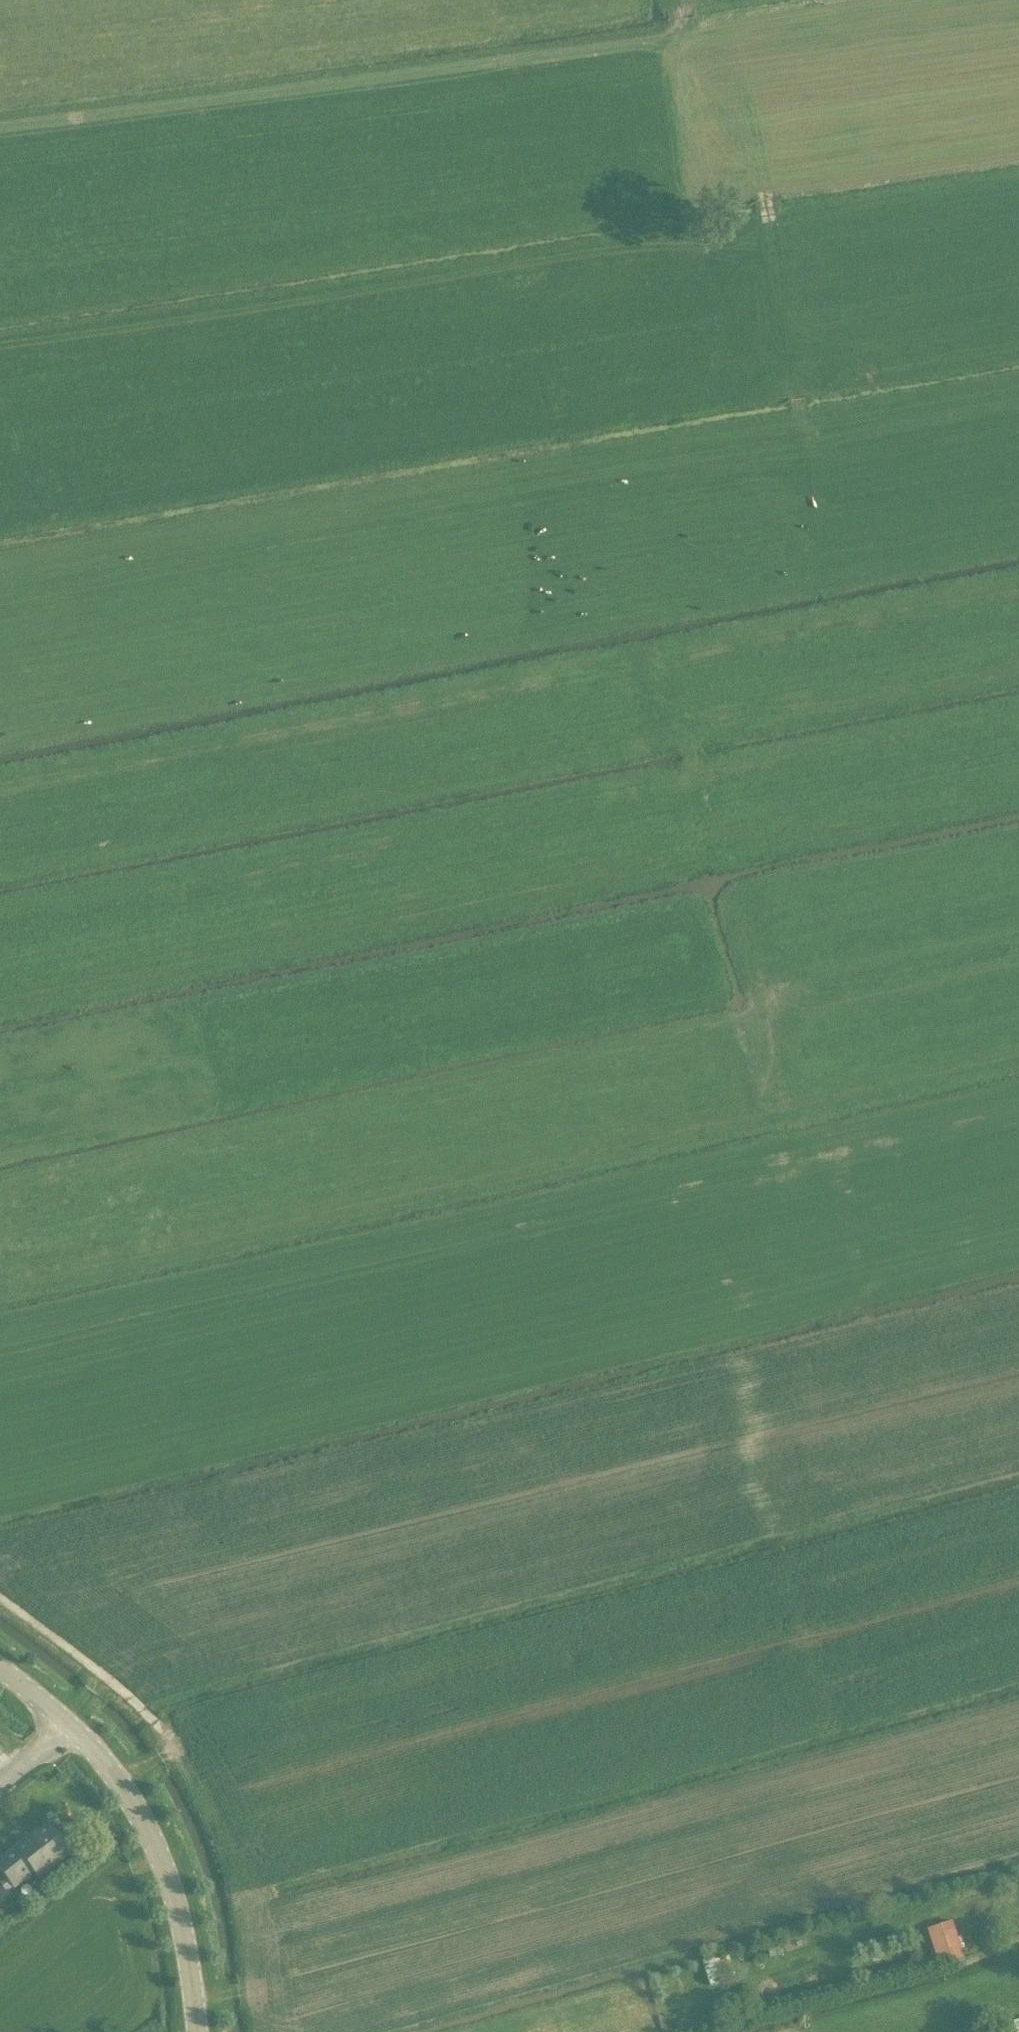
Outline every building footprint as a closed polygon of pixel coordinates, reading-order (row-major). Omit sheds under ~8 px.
[(0,1861),(0,1871),(14,1888),(33,1872),(38,1878),(70,1853),(48,1825),(24,1844),(23,1843),(0,1861)] [(953,1923),(929,1931),(940,1967),(964,1959),(953,1923)] [(713,1960),(702,1963),(709,1986),(720,1983),(719,1980),(713,1962),(713,1960)]
